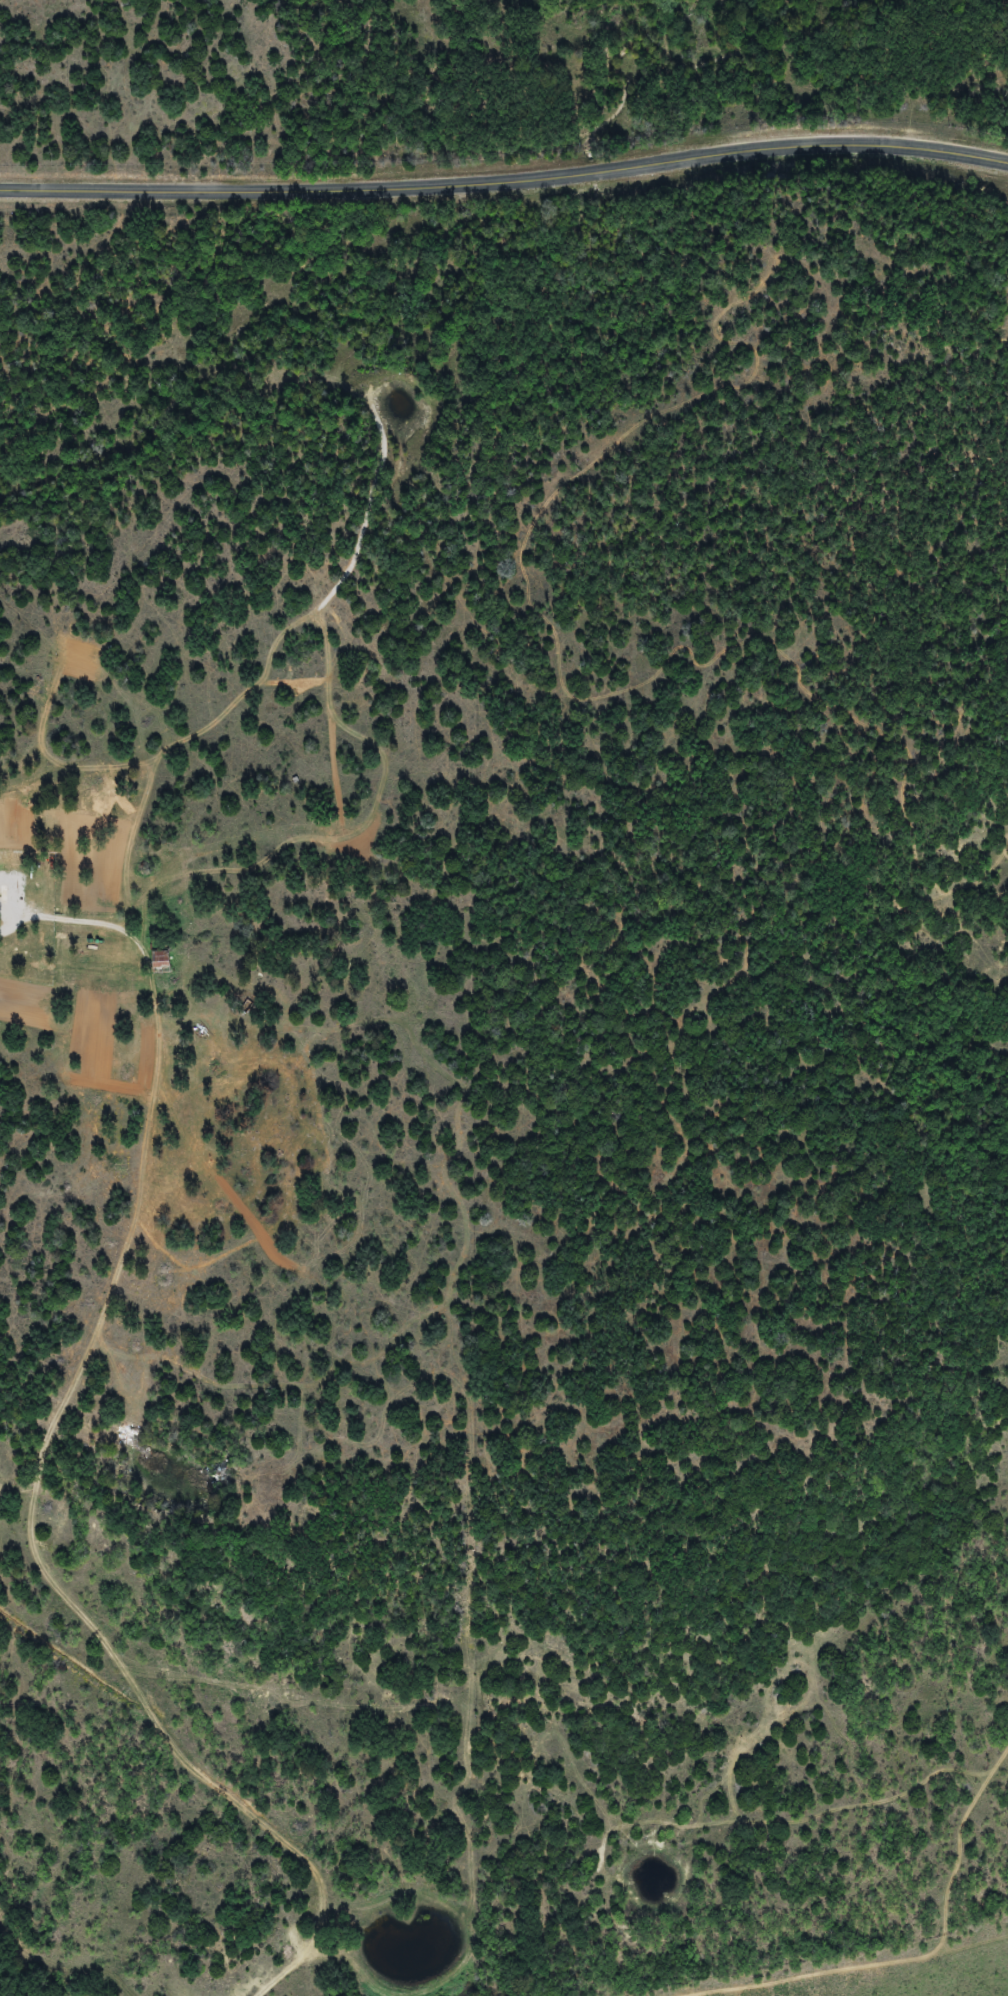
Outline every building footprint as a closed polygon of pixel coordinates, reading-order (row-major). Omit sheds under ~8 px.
[(155,974),(172,974),(172,952),(155,952),(155,974)]
